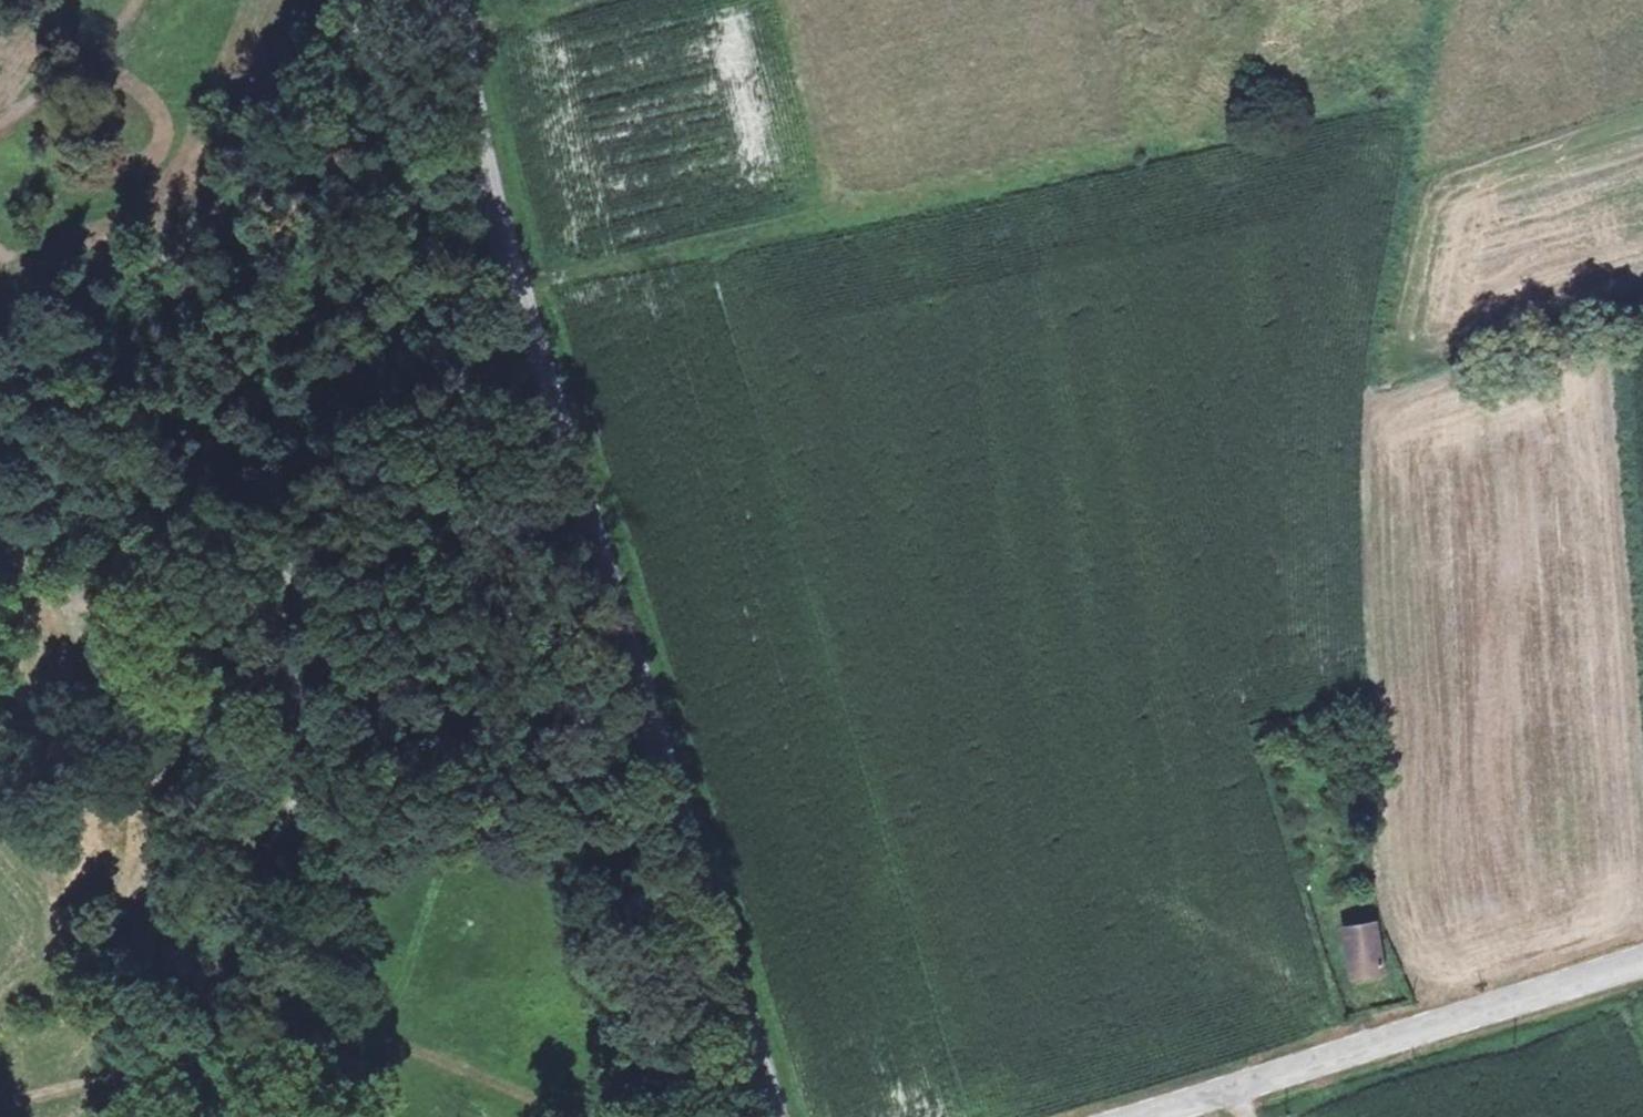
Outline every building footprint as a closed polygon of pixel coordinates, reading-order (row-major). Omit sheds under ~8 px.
[(1388,960),(1386,910),(1352,911),(1354,960),(1388,960)]
